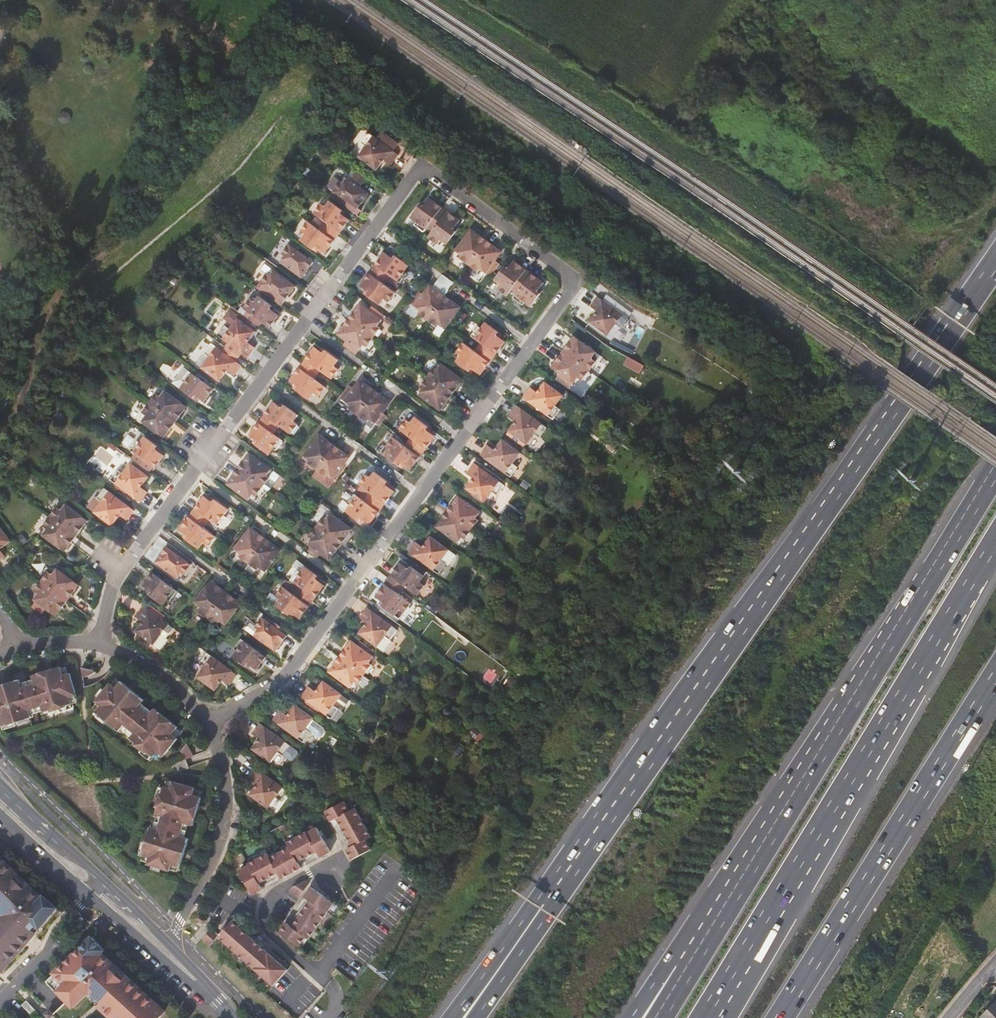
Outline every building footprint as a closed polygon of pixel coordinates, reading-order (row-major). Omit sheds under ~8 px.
[(359,154),(377,168),(385,157),(391,162),(399,152),(394,149),(400,141),(382,129),(377,136),(369,130),(362,140),(367,144),(359,154)] [(321,179),(359,207),(368,194),(359,187),(364,180),(356,173),(353,177),(348,174),(344,180),(329,169),(321,179)] [(460,218),(430,195),(423,205),(420,202),(410,215),(417,220),(415,223),(424,230),(428,225),(432,228),(427,235),(435,241),(439,237),(446,242),(456,229),(453,227),(460,218)] [(316,245),(325,251),(350,219),(341,212),(343,210),(328,199),(325,203),(322,201),(315,211),(326,220),(320,228),(309,219),(302,229),(304,231),(299,237),(314,248),(316,245)] [(471,226),(464,236),(468,238),(475,229),(471,226)] [(468,238),(464,236),(455,248),(461,253),(459,256),(478,271),(481,268),(487,273),(497,259),(493,257),(500,247),(475,229),(468,238)] [(296,267),(305,273),(314,261),(288,242),(281,251),(285,254),(281,260),(294,270),(296,267)] [(493,257),(497,259),(503,250),(500,247),(493,257)] [(367,293),(380,303),(384,296),(389,300),(396,291),(385,283),(391,274),(401,281),(408,273),(405,270),(410,264),(396,254),(394,257),(384,250),(360,283),(369,290),(367,293)] [(537,289),(544,280),(514,258),(507,267),(504,265),(495,279),(500,282),(497,286),(505,291),(509,286),(516,291),(513,296),(523,303),(525,301),(530,305),(540,292),(537,289)] [(261,289),(279,303),(282,298),(285,300),(294,288),(285,282),(287,278),(274,268),(270,275),(266,272),(260,282),(264,285),(261,289)] [(430,283),(423,292),(426,295),(433,285),(430,283)] [(426,295),(423,292),(413,305),(420,310),(417,313),(436,328),(438,324),(445,329),(454,316),(451,313),(458,304),(433,285),(426,295)] [(251,311),(247,316),(257,323),(260,319),(269,325),(279,313),(271,307),(273,304),(258,293),(254,299),(249,296),(243,305),(246,307),(251,311)] [(607,293),(602,299),(627,317),(631,311),(607,293)] [(627,317),(602,299),(598,295),(591,304),(597,310),(590,320),(607,333),(615,323),(620,327),(627,317)] [(366,311),(368,308),(360,301),(357,305),(366,311)] [(451,313),(454,316),(461,307),(458,304),(451,313)] [(382,318),(368,308),(366,311),(357,305),(340,328),(349,335),(346,338),(344,342),(356,351),(358,347),(360,349),(364,343),(366,344),(380,325),(378,323),(382,318)] [(242,312),(247,316),(251,311),(246,307),(242,312)] [(226,340),(240,350),(246,355),(254,345),(248,340),(255,330),(236,315),(228,326),(224,322),(216,333),(226,340)] [(472,368),(480,373),(505,340),(496,333),(498,330),(484,320),(481,325),(478,324),(470,334),(481,341),(474,350),(462,341),(455,350),(460,354),(455,360),(469,371),(472,368)] [(337,332),(346,338),(349,335),(340,328),(337,332)] [(580,345),(583,341),(574,334),(571,338),(580,345)] [(562,369),(560,372),(557,376),(570,385),(577,374),(582,378),(595,360),(590,357),(595,350),(583,341),(580,345),(571,338),(553,361),(562,369)] [(222,345),(236,356),(240,350),(226,340),(222,345)] [(233,360),(236,356),(222,345),(218,350),(209,343),(195,362),(218,380),(225,370),(232,375),(239,365),(233,360)] [(313,391),(317,395),(326,383),(314,375),(320,367),(330,374),(337,365),(334,363),(339,357),(327,348),(324,351),(315,344),(291,377),(299,384),(297,388),(309,398),(313,391)] [(640,372),(644,365),(629,356),(625,363),(640,372)] [(550,365),(560,372),(562,369),(553,361),(550,365)] [(443,406),(461,382),(453,376),(455,372),(442,362),(437,368),(434,366),(420,385),(422,387),(418,393),(432,403),(435,400),(443,406)] [(166,380),(191,399),(194,396),(202,402),(212,389),(183,367),(174,379),(170,376),(166,380)] [(453,376),(461,382),(464,379),(455,372),(453,376)] [(361,377),(353,387),(357,389),(364,380),(361,377)] [(376,422),(385,410),(381,407),(388,398),(364,380),(357,389),(353,387),(345,399),(351,403),(348,406),(367,420),(369,417),(376,422)] [(523,395),(552,418),(560,408),(555,404),(563,394),(545,380),(537,391),(530,386),(523,395)] [(141,422),(154,432),(156,428),(165,435),(184,409),(175,402),(177,400),(164,390),(160,395),(157,393),(142,413),(145,416),(141,422)] [(381,407),(385,410),(392,401),(388,398),(381,407)] [(186,406),(177,400),(175,402),(184,409),(186,406)] [(282,406),(273,400),(248,434),(258,441),(256,444),(268,453),(272,447),(275,449),(280,441),(270,433),(276,425),(289,434),(297,423),(293,419),(298,413),(285,403),(282,406)] [(440,410),(443,406),(435,400),(432,403),(440,410)] [(508,429),(526,443),(534,433),(539,436),(546,426),(517,404),(509,414),(516,419),(508,429)] [(402,461),(410,467),(435,434),(426,428),(429,425),(415,415),(411,421),(406,418),(399,428),(410,437),(406,443),(394,434),(386,445),(390,449),(386,455),(399,464),(402,461)] [(156,428),(154,432),(163,438),(165,435),(156,428)] [(320,433),(313,442),(316,444),(323,435),(320,433)] [(316,444),(313,442),(303,455),(310,460),(307,463),(325,476),(327,473),(334,478),(343,465),(340,463),(347,453),(323,435),(316,444)] [(130,451),(154,468),(163,456),(154,449),(157,446),(144,436),(140,443),(137,441),(130,451)] [(480,453),(510,475),(517,465),(513,462),(520,452),(502,438),(494,448),(488,443),(480,453)] [(255,461),(257,458),(249,451),(246,455),(255,461)] [(340,463),(343,465),(350,456),(347,453),(340,463)] [(236,486),(234,490),(247,498),(251,493),(254,494),(260,485),(267,490),(279,473),(257,458),(255,461),(246,455),(228,480),(236,486)] [(465,487),(484,500),(491,491),(496,494),(504,483),(474,461),(466,472),(473,476),(465,487)] [(110,479),(139,501),(146,490),(140,486),(148,476),(130,463),(123,473),(117,469),(110,479)] [(361,516),(369,522),(393,490),(385,484),(387,480),(374,470),(369,476),(364,472),(356,483),(368,493),(362,501),(351,493),(346,501),(350,503),(345,510),(358,519),(361,516)] [(225,483),(234,490),(236,486),(228,480),(225,483)] [(93,514),(111,527),(119,516),(125,520),(132,510),(103,488),(95,499),(101,503),(93,514)] [(464,504),(467,500),(459,494),(456,498),(464,504)] [(184,538),(197,548),(202,542),(206,545),(214,533),(203,525),(208,518),(218,525),(223,517),(221,515),(226,509),(213,499),(210,503),(201,497),(178,528),(188,534),(184,538)] [(481,510),(467,500),(464,504),(456,498),(438,522),(446,529),(443,532),(457,542),(460,538),(462,539),(477,519),(475,517),(481,510)] [(57,543),(66,550),(84,525),(75,518),(78,515),(65,505),(60,512),(56,509),(43,526),(47,530),(42,537),(54,546),(57,543)] [(332,555),(350,530),(341,524),(344,520),(330,510),(326,516),(324,514),(309,534),(311,535),(307,542),(320,552),(323,549),(332,555)] [(75,518),(84,525),(87,522),(78,515),(75,518)] [(341,524),(350,530),(352,527),(344,520),(341,524)] [(435,526),(443,532),(446,529),(438,522),(435,526)] [(249,527),(241,537),(244,539),(252,529),(249,527)] [(244,539),(241,537),(233,549),(238,553),(236,556),(255,570),(257,567),(264,572),(273,560),(269,557),(276,547),(252,529),(244,539)] [(9,542),(0,530),(0,549),(9,542)] [(440,559),(448,548),(430,535),(423,545),(416,540),(409,550),(438,573),(445,563),(440,559)] [(64,553),(66,550),(57,543),(54,546),(64,553)] [(269,557),(273,560),(280,550),(276,547),(269,557)] [(162,571),(174,579),(178,573),(181,575),(189,565),(165,548),(156,560),(165,567),(162,571)] [(454,553),(448,548),(440,559),(445,563),(446,564),(454,553)] [(329,558),(332,555),(323,549),(320,552),(329,558)] [(265,598),(288,614),(290,611),(299,617),(324,583),(316,577),(318,574),(296,559),(292,565),(297,568),(290,578),(300,585),(295,592),(283,584),(274,596),(269,592),(265,598)] [(382,604),(395,614),(400,608),(404,611),(411,601),(400,593),(406,584),(417,593),(424,584),(420,581),(424,575),(410,565),(408,569),(399,562),(376,595),(384,601),(382,604)] [(49,607),(59,614),(76,591),(67,584),(69,580),(67,579),(70,575),(61,569),(58,573),(56,571),(53,575),(49,573),(36,591),(39,593),(34,601),(47,610),(49,607)] [(150,593),(148,596),(161,606),(168,596),(170,598),(175,591),(178,587),(153,570),(150,573),(141,585),(150,593)] [(207,591),(214,581),(211,579),(203,589),(207,591)] [(67,584),(76,591),(78,588),(69,580),(67,584)] [(239,599),(214,581),(207,591),(203,589),(194,601),(200,606),(199,609),(218,623),(220,620),(226,624),(235,612),(231,609),(239,599)] [(139,589),(148,596),(150,593),(141,585),(139,589)] [(242,602),(239,599),(231,609),(235,612),(242,602)] [(358,630),(382,648),(397,627),(367,605),(359,615),(365,620),(358,630)] [(134,632),(159,649),(166,639),(165,638),(172,627),(143,606),(135,617),(141,621),(134,632)] [(56,617),(59,614),(49,607),(47,610),(56,617)] [(253,635),(266,645),(269,641),(277,647),(286,636),(282,633),(284,630),(272,621),(270,624),(265,621),(260,617),(254,627),(257,629),(253,635)] [(247,662),(255,668),(265,655),(242,638),(234,649),(236,650),(232,656),(244,665),(247,662)] [(357,648),(360,644),(352,638),(349,642),(357,648)] [(269,641),(266,645),(275,651),(277,647),(269,641)] [(374,655),(360,644),(357,648),(349,642),(330,667),(338,673),(336,676),(350,687),(355,682),(357,683),(372,664),(369,662),(374,655)] [(197,678),(216,690),(222,680),(230,684),(237,672),(204,652),(197,664),(203,668),(197,678)] [(33,681),(34,685),(21,689),(20,685),(19,680),(0,686),(0,717),(3,726),(31,717),(30,715),(28,710),(41,706),(43,711),(43,713),(71,704),(69,695),(75,693),(69,674),(68,674),(63,676),(60,669),(60,667),(32,676),(33,681)] [(94,673),(96,671),(81,667),(83,678),(87,676),(90,675),(94,673)] [(328,670),(336,676),(338,673),(330,667),(328,670)] [(334,704),(342,693),(324,680),(316,690),(308,685),(301,694),(332,717),(339,708),(334,704)] [(34,685),(33,681),(20,685),(21,689),(34,685)] [(117,681),(113,686),(117,690),(121,685),(117,681)] [(121,731),(122,730),(125,726),(136,735),(133,738),(132,740),(156,759),(162,752),(167,756),(180,739),(179,739),(174,735),(178,730),(179,728),(156,710),(153,714),(151,717),(140,709),(143,705),(146,702),(122,683),(121,685),(117,690),(113,686),(111,685),(98,702),(104,706),(98,713),(121,731)] [(78,702),(75,693),(69,695),(71,704),(78,702)] [(349,699),(342,693),(334,704),(339,708),(341,709),(349,699)] [(93,709),(98,713),(104,706),(98,702),(93,709)] [(275,717),(305,740),(312,730),(306,726),(314,717),(295,703),(288,713),(282,708),(275,717)] [(153,714),(143,705),(140,709),(151,717),(153,714)] [(30,715),(43,711),(41,706),(28,710),(30,715)] [(254,748),(273,763),(281,752),(287,756),(294,746),(264,724),(257,734),(262,738),(254,748)] [(125,726),(122,730),(133,738),(136,735),(125,726)] [(174,735),(179,739),(183,734),(178,730),(174,735)] [(181,751),(186,759),(194,756),(188,743),(181,751)] [(162,752),(156,759),(161,763),(167,756),(162,752)] [(252,794),(269,808),(277,797),(283,801),(290,792),(260,769),(253,779),(260,784),(252,794)] [(176,789),(177,782),(169,780),(167,787),(176,789)] [(174,865),(181,867),(183,867),(191,839),(188,838),(183,837),(187,823),(192,825),(195,826),(204,798),(202,798),(196,795),(197,789),(197,788),(177,782),(176,789),(167,787),(158,815),(160,815),(165,817),(161,830),(156,828),(154,828),(145,856),(155,859),(152,866),(172,872),(172,870),(174,865)] [(196,795),(202,798),(204,791),(197,789),(196,795)] [(346,799),(342,791),(323,802),(328,809),(346,799)] [(349,847),(355,858),(373,847),(368,838),(373,835),(357,806),(352,809),(346,799),(328,809),(333,819),(339,816),(342,822),(339,823),(341,827),(344,825),(355,844),(349,847)] [(160,815),(156,828),(161,830),(165,817),(160,815)] [(183,837),(188,838),(192,825),(187,823),(183,837)] [(242,870),(256,894),(266,888),(263,882),(268,879),(270,882),(274,880),(272,877),(281,872),(284,878),(305,866),(301,860),(310,855),(312,858),(316,855),(314,852),(320,849),(323,855),(333,850),(319,826),(310,831),(309,830),(291,841),(293,845),(272,857),(270,853),(251,863),(252,864),(242,870)] [(143,863),(152,866),(155,859),(145,856),(143,863)] [(1,972),(57,908),(37,891),(35,892),(0,857),(0,971),(1,972)] [(296,886),(293,890),(303,896),(312,882),(307,879),(296,886)] [(290,922),(284,931),(303,945),(310,935),(313,938),(337,901),(314,885),(308,895),(314,899),(310,904),(307,902),(305,906),(308,908),(296,925),(290,922)] [(203,914),(199,918),(207,924),(210,920),(203,914)] [(223,936),(278,984),(292,969),(266,946),(268,943),(265,940),(262,943),(236,920),(223,936)] [(223,936),(215,929),(207,939),(214,945),(223,936)] [(160,1015),(155,1011),(159,1006),(105,957),(101,953),(104,950),(91,937),(45,981),(56,993),(58,991),(75,1009),(88,996),(111,1017),(158,1017),(160,1015)] [(982,1015),(985,1017),(995,1017),(995,1002),(982,1015)] [(164,1011),(159,1006),(155,1011),(160,1015),(164,1011)]
